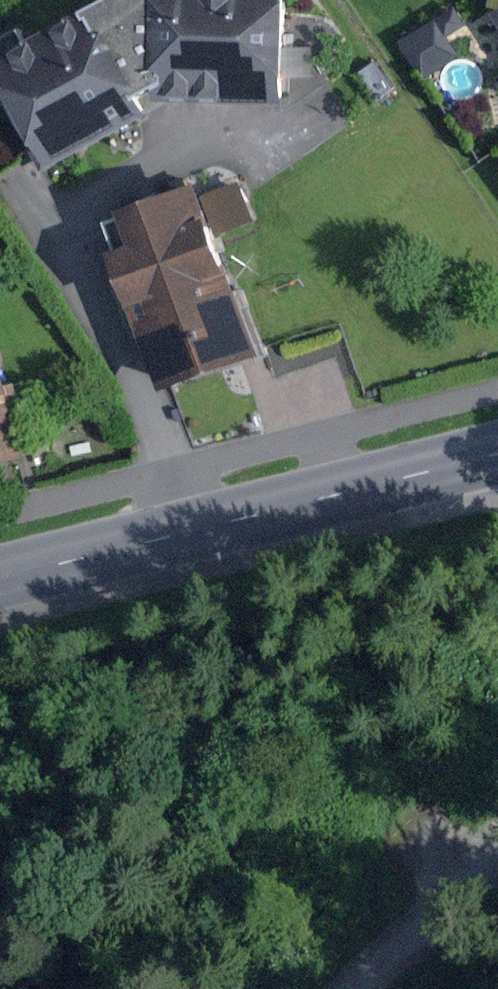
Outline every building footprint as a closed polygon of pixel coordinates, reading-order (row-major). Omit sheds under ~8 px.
[(287,0),(105,0),(27,43),(20,29),(0,40),(0,102),(2,105),(8,101),(34,148),(30,150),(42,173),(168,103),(282,107),(283,89),(309,90),(310,59),(321,59),(323,21),(286,20),(287,0)] [(452,48),(436,21),(400,43),(416,69),(416,70),(452,48)] [(378,60),(356,73),(374,102),(396,88),(378,60)] [(260,357),(195,183),(117,212),(119,217),(104,222),(115,251),(107,254),(159,394),(260,357)] [(238,184),(204,197),(219,234),(253,221),(238,184)] [(270,286),(259,290),(264,303),(275,298),(270,286)] [(0,372),(0,465),(23,459),(12,418),(17,416),(25,414),(17,383),(4,387),(0,372)]
